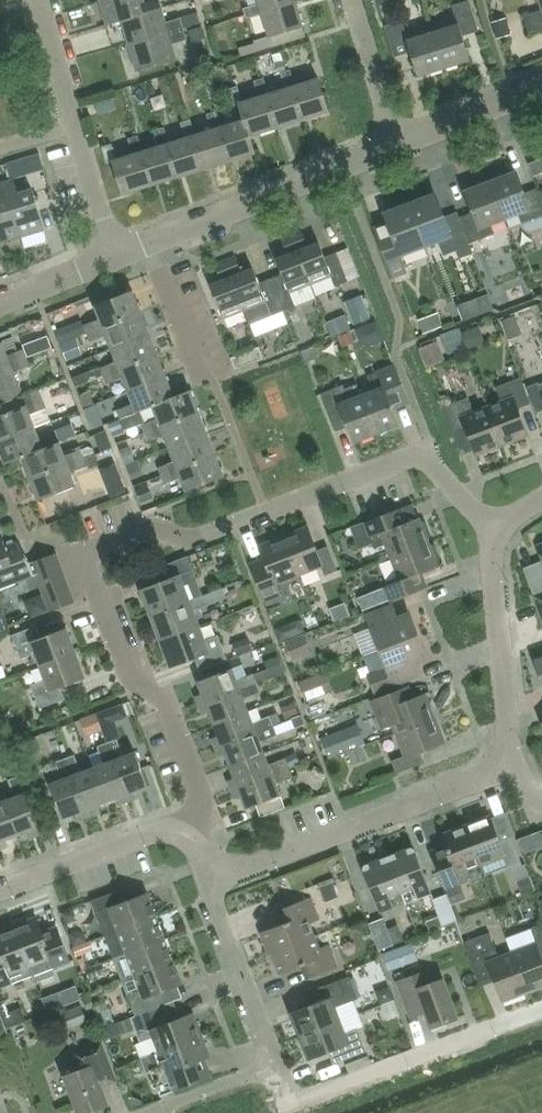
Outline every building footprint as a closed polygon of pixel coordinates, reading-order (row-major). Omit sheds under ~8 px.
[(123,20),(162,8),(160,0),(153,0),(145,2),(144,0),(104,0),(101,1),(108,24),(123,20)] [(302,27),(294,0),(261,10),(259,4),(244,9),(247,19),(263,14),(269,37),(302,27)] [(261,10),(294,0),(258,0),(259,4),(261,10)] [(458,25),(432,33),(443,68),(470,60),(463,36),(478,31),(468,0),(452,5),(458,25)] [(541,10),(522,16),(528,33),(541,28),(541,0),(538,0),(541,10)] [(123,20),(131,47),(185,31),(181,18),(167,22),(162,8),(123,20)] [(491,22),(496,39),(510,35),(507,18),(491,22)] [(418,76),(443,68),(432,33),(409,40),(403,20),(385,26),(395,57),(410,52),(418,76)] [(187,39),(185,31),(131,47),(138,70),(177,59),(173,44),(187,39)] [(8,55),(4,44),(0,45),(0,58),(8,55)] [(290,70),(281,73),(286,89),(291,88),(301,121),(328,112),(318,79),(295,86),(290,70)] [(264,78),(254,81),(260,97),(264,96),(275,129),(301,121),(291,88),(286,89),(270,95),(264,78)] [(238,86),(228,90),(233,106),(239,104),(244,120),(243,121),(249,137),(251,136),(275,129),(264,96),(260,97),(244,103),(238,86)] [(216,111),(207,114),(212,131),(217,129),(227,161),(256,152),(251,136),(249,137),(243,121),(221,128),(216,111)] [(180,123),(185,139),(191,137),(201,169),(227,161),(217,129),(212,131),(196,136),(190,119),(180,123)] [(159,147),(165,145),(175,178),(201,169),(191,137),(185,139),(168,145),(163,128),(154,131),(159,147)] [(138,135),(127,139),(133,155),(138,153),(149,186),(175,178),(165,145),(159,147),(143,152),(138,135)] [(111,144),(101,147),(106,164),(111,162),(122,194),(149,186),(138,153),(133,155),(116,160),(111,144)] [(528,164),(532,177),(541,173),(541,159),(528,164)] [(14,178),(13,179),(13,177),(16,176),(12,162),(0,165),(5,181),(21,235),(44,228),(33,190),(19,194),(14,178)] [(489,181),(503,219),(517,214),(520,223),(541,215),(541,206),(535,188),(521,194),(513,172),(489,181)] [(0,199),(0,241),(21,235),(5,181),(0,183),(0,198),(0,199)] [(471,213),(457,218),(467,243),(493,234),(489,224),(503,219),(489,181),(463,191),(471,213)] [(432,194),(408,203),(423,245),(448,235),(457,259),(471,253),(467,243),(457,218),(443,223),(432,194)] [(391,277),(405,272),(398,255),(423,245),(408,203),(382,213),(393,243),(380,248),(391,277)] [(301,230),(290,234),(310,283),(331,275),(335,285),(347,280),(336,252),(324,257),(318,241),(307,246),(301,230)] [(283,310),(295,305),(295,307),(316,299),(310,283),(290,234),(280,238),(286,254),(275,258),(281,273),(270,277),(283,310)] [(234,255),(224,259),(244,309),(250,325),(272,316),(271,315),(283,310),(270,277),(258,282),(252,268),(241,272),(234,255)] [(223,317),(244,309),(224,259),(213,264),(219,280),(211,284),(223,317)] [(84,324),(88,332),(140,311),(131,290),(95,304),(100,318),(84,324)] [(354,325),(370,319),(362,295),(345,302),(354,325)] [(487,296),(459,307),(464,320),(492,310),(487,296)] [(140,311),(88,332),(88,333),(91,341),(106,335),(112,348),(149,333),(140,311)] [(418,321),(423,334),(437,329),(432,316),(418,321)] [(500,322),(508,340),(523,334),(515,316),(500,322)] [(478,327),(461,333),(467,350),(484,344),(478,327)] [(59,344),(75,337),(72,328),(55,334),(59,344)] [(342,347),(355,342),(350,331),(338,336),(342,347)] [(101,367),(104,375),(157,354),(149,333),(112,348),(117,361),(101,367)] [(25,358),(22,350),(7,355),(2,342),(0,343),(0,368),(25,358)] [(418,349),(425,369),(445,362),(438,342),(418,349)] [(123,377),(129,390),(166,375),(157,354),(104,375),(107,383),(123,377)] [(23,395),(14,372),(29,367),(25,358),(0,368),(0,404),(23,395)] [(368,375),(374,391),(361,396),(375,433),(397,424),(391,410),(409,403),(394,365),(368,375)] [(75,387),(90,381),(87,373),(72,379),(75,387)] [(122,419),(152,406),(174,397),(174,396),(166,375),(129,390),(134,403),(118,409),(122,419)] [(501,403),(485,408),(499,446),(525,435),(516,410),(528,406),(518,379),(495,388),(501,403)] [(539,385),(538,383),(525,387),(535,412),(541,409),(541,383),(539,385)] [(143,425),(146,433),(199,411),(191,389),(174,396),(174,397),(152,406),(158,419),(143,425)] [(336,431),(346,427),(352,442),(375,433),(361,396),(339,405),(333,389),(321,394),(336,431)] [(35,428),(30,414),(45,409),(37,390),(23,396),(23,395),(0,404),(0,441),(35,428)] [(88,418),(103,412),(97,397),(82,403),(88,418)] [(475,455),(499,446),(485,408),(473,413),(467,398),(444,407),(454,433),(465,429),(475,455)] [(164,435),(169,448),(208,432),(199,411),(146,433),(149,441),(164,435)] [(22,458),(21,457),(58,443),(58,442),(55,435),(40,441),(35,428),(0,441),(0,449),(6,464),(22,458)] [(159,466),(163,474),(216,453),(208,432),(169,448),(174,460),(159,466)] [(22,458),(30,479),(94,453),(92,448),(87,447),(81,450),(80,446),(63,453),(59,442),(58,442),(58,443),(21,457),(22,458)] [(134,461),(129,447),(119,451),(124,465),(134,461)] [(71,472),(87,466),(97,461),(94,453),(30,479),(39,500),(76,485),(71,472)] [(225,475),(216,453),(163,474),(166,483),(181,477),(186,490),(225,475)] [(140,503),(153,498),(148,485),(135,490),(140,503)] [(386,544),(390,557),(428,542),(428,540),(431,537),(426,523),(420,522),(419,517),(393,527),(387,512),(364,521),(370,536),(374,549),(386,544)] [(306,529),(283,538),(297,575),(319,566),(323,577),(336,572),(327,547),(315,552),(306,529)] [(0,534),(0,589),(32,577),(19,543),(6,548),(1,533),(0,534)] [(264,601),(279,595),(275,584),(297,575),(283,538),(260,547),(269,569),(254,575),(264,601)] [(430,545),(428,542),(390,557),(400,581),(384,586),(390,601),(418,590),(412,576),(438,566),(437,563),(440,560),(435,545),(430,545)] [(32,562),(46,600),(71,590),(57,553),(32,562)] [(142,589),(152,615),(189,601),(182,584),(196,579),(187,556),(160,566),(165,580),(142,589)] [(152,615),(161,640),(198,626),(192,610),(226,597),(223,588),(189,601),(152,615)] [(75,603),(71,590),(46,600),(51,612),(75,603)] [(532,595),(541,622),(541,591),(532,595)] [(372,628),(380,649),(416,635),(408,613),(397,618),(392,605),(368,614),(374,627),(372,628)] [(292,638),(288,624),(275,629),(280,642),(292,638)] [(203,640),(198,626),(161,640),(171,666),(194,657),(199,671),(227,661),(217,635),(203,640)] [(37,654),(42,667),(76,654),(67,630),(43,639),(38,627),(14,636),(22,659),(37,654)] [(293,662),(311,654),(303,635),(285,642),(293,662)] [(380,649),(387,667),(366,675),(373,695),(396,686),(395,684),(420,674),(415,663),(426,659),(416,635),(380,649)] [(86,679),(76,654),(42,667),(47,680),(32,685),(41,709),(65,700),(61,688),(86,679)] [(267,671),(255,675),(258,682),(284,673),(278,657),(263,662),(267,671)] [(196,695),(200,704),(258,682),(254,672),(237,679),(233,668),(199,680),(203,693),(196,695)] [(325,672),(298,683),(306,703),(332,692),(325,672)] [(210,711),(214,723),(249,710),(245,699),(261,692),(258,682),(200,704),(203,713),(210,711)] [(383,727),(394,723),(398,732),(434,718),(433,716),(437,714),(430,694),(402,704),(397,693),(373,702),(383,727)] [(285,720),(299,715),(295,703),(280,708),(285,720)] [(212,737),(216,747),(274,724),(270,714),(253,721),(249,710),(214,723),(219,735),(212,737)] [(95,714),(79,720),(85,736),(101,730),(95,714)] [(443,741),(434,718),(398,732),(406,755),(392,760),(397,773),(425,763),(420,750),(443,741)] [(48,724),(32,732),(39,747),(55,740),(48,724)] [(226,754),(230,765),(265,752),(260,741),(277,734),(274,724),(216,747),(219,756),(226,754)] [(353,726),(321,738),(330,759),(347,752),(361,747),(353,726)] [(136,752),(123,756),(117,739),(107,742),(129,801),(139,797),(136,790),(148,785),(136,752)] [(103,764),(92,768),(106,802),(118,798),(120,804),(129,801),(107,742),(106,743),(97,746),(103,764)] [(368,760),(362,746),(361,747),(347,752),(353,765),(368,760)] [(229,780),(232,788),(290,766),(286,757),(269,763),(265,752),(230,765),(235,777),(229,780)] [(75,755),(65,758),(87,817),(96,813),(94,806),(106,802),(92,768),(81,772),(75,755)] [(78,820),(87,817),(65,758),(56,762),(62,780),(51,784),(63,818),(75,813),(78,820)] [(285,807),(276,782),(293,776),(290,766),(232,788),(236,798),(242,795),(247,807),(256,804),(261,816),(285,807)] [(16,797),(4,801),(17,836),(28,831),(31,838),(41,834),(19,776),(9,780),(16,797)] [(8,846),(6,840),(17,836),(4,801),(0,803),(0,849),(8,846)] [(490,817),(466,826),(480,863),(504,854),(509,866),(514,882),(516,881),(522,895),(535,890),(524,864),(522,865),(521,862),(511,837),(500,842),(490,817)] [(446,890),(447,894),(451,905),(455,903),(466,899),(460,885),(456,872),(480,863),(466,826),(441,836),(451,860),(437,865),(446,890)] [(414,846),(388,856),(402,893),(414,888),(418,898),(432,893),(414,846)] [(394,907),(390,897),(402,893),(388,856),(362,865),(380,913),(394,907)] [(337,895),(332,883),(319,888),(324,900),(337,895)] [(105,935),(118,930),(156,915),(147,892),(127,900),(122,889),(92,900),(100,922),(105,935)] [(72,913),(90,907),(85,891),(67,897),(72,913)] [(451,905),(447,894),(433,899),(442,927),(457,921),(461,919),(455,903),(451,905)] [(261,931),(269,953),(315,935),(310,923),(320,919),(311,897),(285,907),(290,920),(261,931)] [(118,930),(105,935),(103,935),(112,958),(165,938),(156,915),(118,930)] [(61,937),(47,942),(37,917),(15,926),(30,967),(52,959),(55,967),(71,962),(61,937)] [(379,950),(394,945),(383,918),(369,924),(379,950)] [(506,937),(526,930),(523,920),(502,927),(506,937)] [(512,953),(527,992),(541,986),(541,924),(530,928),(536,944),(512,953)] [(17,972),(30,967),(15,926),(0,932),(0,955),(1,958),(0,959),(0,988),(19,980),(17,972)] [(499,957),(492,938),(490,933),(464,942),(466,947),(480,986),(495,981),(502,1001),(527,992),(512,953),(499,957)] [(338,967),(329,944),(319,948),(315,935),(269,953),(269,954),(272,953),(280,974),(306,963),(311,977),(338,967)] [(116,969),(121,981),(174,961),(165,938),(112,958),(116,969)] [(73,947),(77,957),(94,950),(91,941),(73,947)] [(127,994),(135,1015),(166,1004),(162,992),(183,984),(174,961),(121,981),(126,995),(127,994)] [(105,974),(101,963),(85,969),(89,980),(105,974)] [(458,1017),(443,979),(431,983),(426,970),(397,981),(407,1009),(421,1003),(430,1027),(458,1017)] [(292,1012),(301,1035),(340,1020),(358,1014),(353,1001),(358,999),(349,976),(315,989),(320,1001),(292,1012)] [(58,1008),(60,1014),(67,1029),(87,1021),(81,1006),(79,1001),(58,1008)] [(379,1005),(386,1021),(397,1016),(390,1001),(379,1005)] [(173,1021),(166,1004),(135,1015),(131,1017),(141,1042),(135,1044),(140,1058),(202,1034),(194,1013),(173,1021)] [(367,1051),(358,1028),(362,1026),(358,1014),(340,1020),(301,1035),(309,1059),(337,1048),(342,1060),(367,1051)] [(202,1034),(140,1058),(145,1073),(151,1070),(161,1095),(196,1081),(190,1064),(210,1056),(202,1034)] [(101,1044),(76,1053),(82,1069),(65,1076),(79,1112),(86,1112),(108,1104),(98,1077),(112,1072),(101,1044)]
